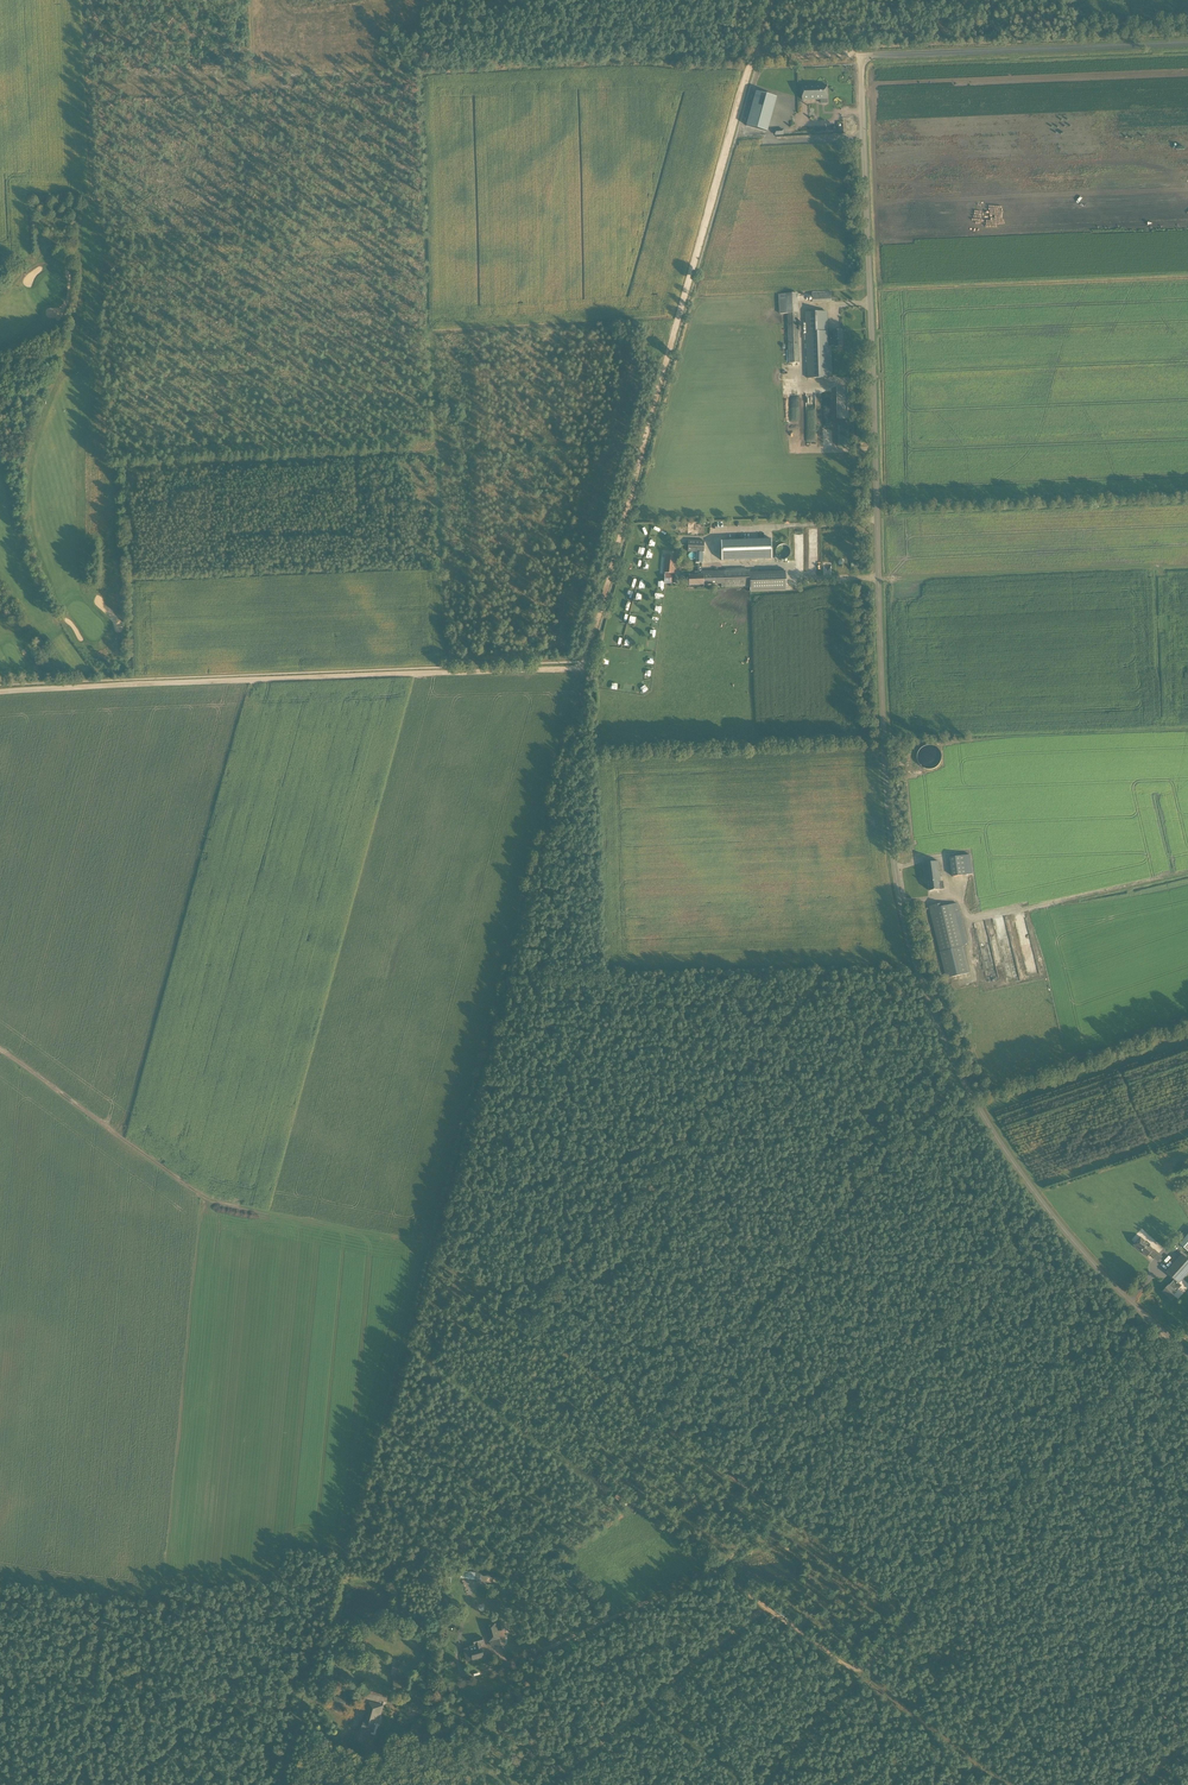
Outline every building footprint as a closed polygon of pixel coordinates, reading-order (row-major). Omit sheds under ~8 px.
[(812,86),(802,86),(803,100),(820,100),(820,103),(828,103),(827,100),(827,85),(816,86),(812,86)] [(755,92),(746,126),(767,132),(777,98),(755,92)] [(812,293),(812,302),(831,301),(831,292),(812,293)] [(780,314),(787,314),(789,363),(800,363),(798,293),(779,295),(780,314)] [(805,313),(807,347),(808,379),(832,378),(831,346),(835,346),(835,347),(843,346),(842,341),(843,341),(842,331),(828,331),(827,312),(805,313)] [(848,437),(848,427),(837,427),(837,437),(848,437)] [(645,527),(636,530),(638,537),(647,533),(645,527)] [(772,559),(771,539),(721,541),(721,561),(772,559)] [(695,566),(703,566),(703,552),(704,552),(705,541),(688,540),(688,552),(696,552),(695,566)] [(666,555),(664,573),(665,573),(665,575),(665,584),(671,584),(675,583),(675,574),(673,574),(675,556),(666,555)] [(633,558),(632,563),(640,566),(642,560),(633,558)] [(685,577),(684,577),(684,581),(689,581),(689,585),(721,584),(721,587),(750,586),(750,592),(786,590),(785,571),(749,572),(749,570),(702,572),(702,566),(698,566),(699,572),(696,572),(696,573),(684,573),(685,577)] [(644,685),(639,688),(642,693),(647,690),(644,685)] [(938,749),(923,748),(922,768),(937,769),(938,749)] [(962,856),(950,857),(953,876),(973,874),(970,852),(962,853),(962,856)] [(939,869),(940,869),(939,861),(923,863),(926,883),(928,883),(930,891),(945,889),(944,881),(942,882),(941,873),(940,873),(939,869)] [(940,952),(946,979),(970,973),(964,946),(969,945),(961,911),(960,911),(958,903),(943,906),(942,903),(929,907),(940,952)] [(1187,1252),(1187,1251),(1187,1234),(1179,1244),(1187,1252)] [(1158,1253),(1154,1249),(1153,1250),(1149,1246),(1148,1248),(1143,1244),(1145,1242),(1141,1237),(1133,1245),(1140,1251),(1141,1250),(1142,1251),(1141,1252),(1147,1257),(1150,1254),(1154,1258),(1158,1253)] [(1187,1273),(1187,1259),(1182,1254),(1166,1272),(1174,1280),(1169,1286),(1169,1285),(1163,1292),(1170,1298),(1181,1286),(1178,1284),(1187,1273)] [(463,1576),(479,1579),(480,1573),(464,1570),(463,1576)] [(484,1626),(489,1642),(500,1639),(495,1623),(484,1626)] [(472,1660),(483,1657),(480,1644),(483,1643),(482,1637),(472,1639),(474,1646),(469,1647),(470,1648),(467,1649),(467,1648),(463,1649),(466,1661),(470,1660),(470,1659),(472,1659),(472,1660)] [(391,1676),(400,1675),(400,1666),(391,1666),(391,1676)] [(363,1723),(359,1722),(354,1742),(362,1744),(366,1731),(373,1733),(375,1725),(374,1725),(376,1717),(379,1718),(382,1706),(369,1703),(364,1723),(363,1723)]
